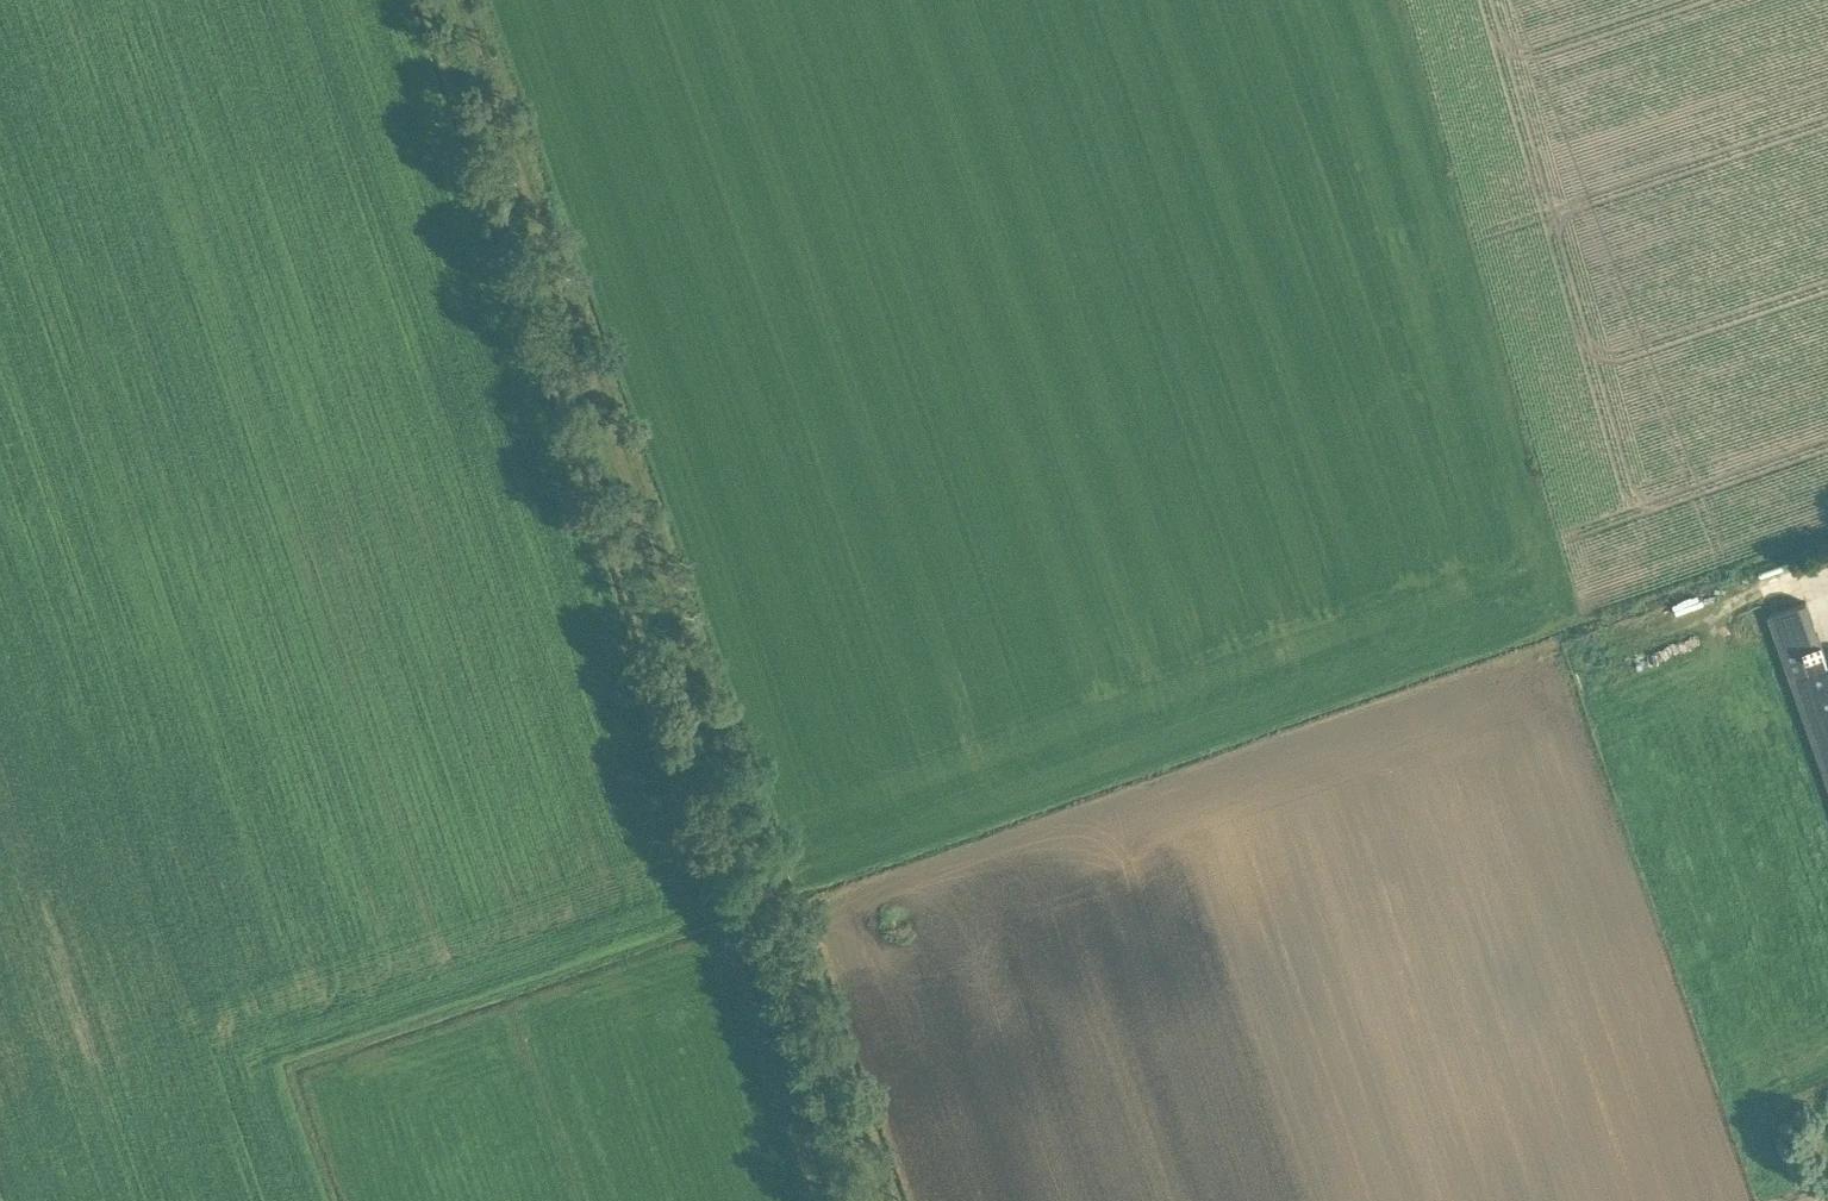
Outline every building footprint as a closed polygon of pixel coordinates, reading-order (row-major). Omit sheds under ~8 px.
[(1807,601),(1769,614),(1827,779),(1827,661),(1807,601)]
